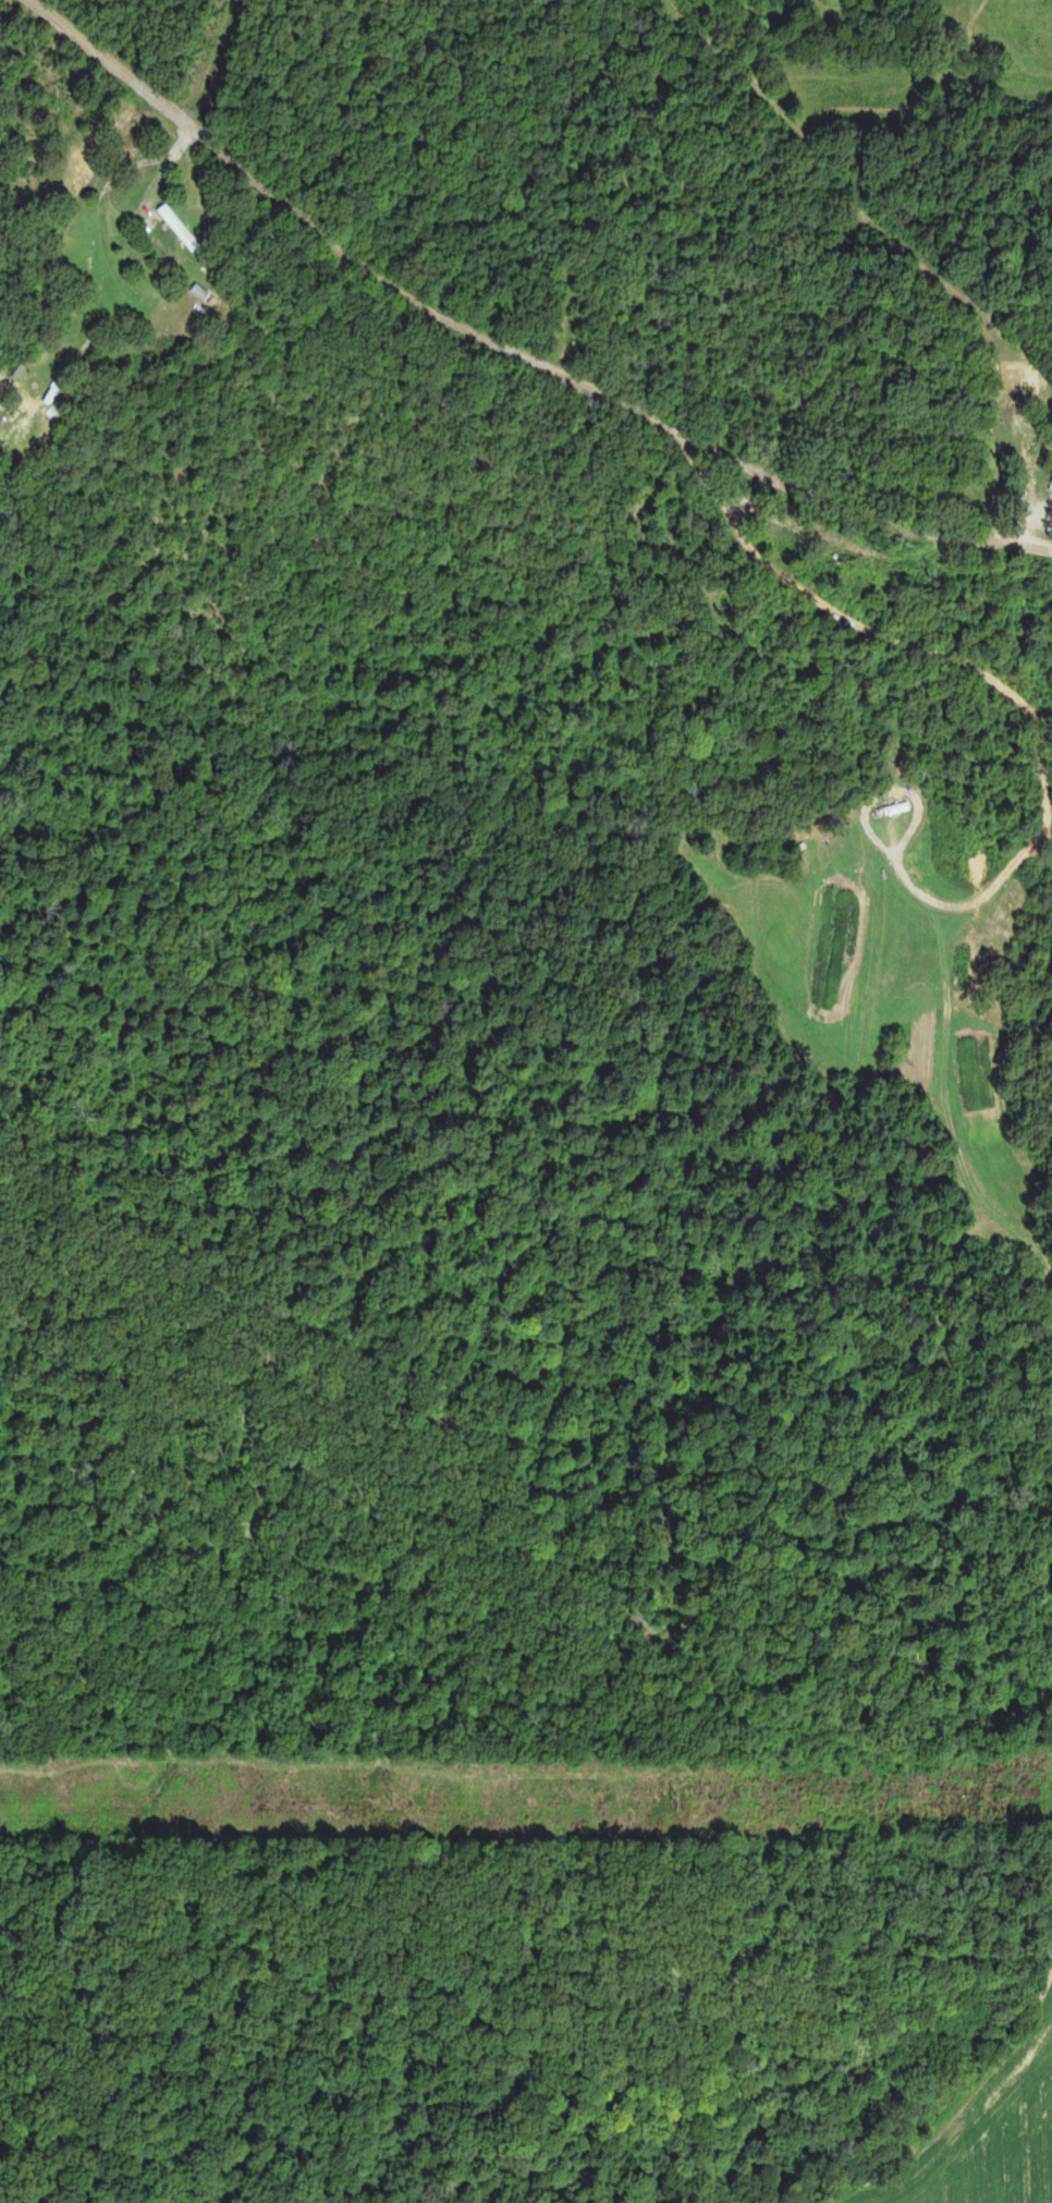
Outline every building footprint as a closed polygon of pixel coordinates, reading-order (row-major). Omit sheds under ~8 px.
[(160,210),(193,254),(202,247),(169,204),(160,210)]
